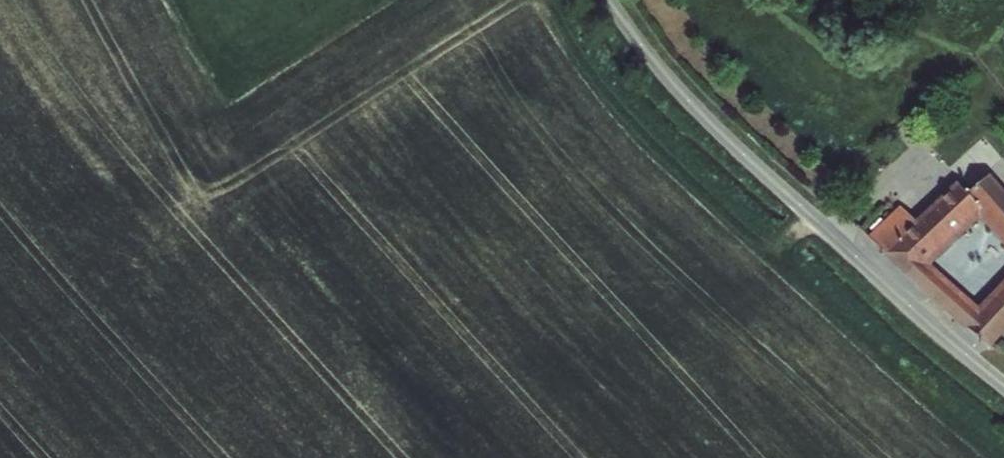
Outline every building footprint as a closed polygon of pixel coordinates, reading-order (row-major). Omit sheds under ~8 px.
[(930,289),(911,270),(979,206),(1003,232),(1003,201),(989,185),(966,206),(956,195),(919,230),(901,211),(873,238),(925,293),(930,289)] [(945,317),(956,307),(930,289),(925,293),(945,317)] [(978,331),(956,307),(945,317),(983,357),(1003,337),(1003,306),(978,331)]
